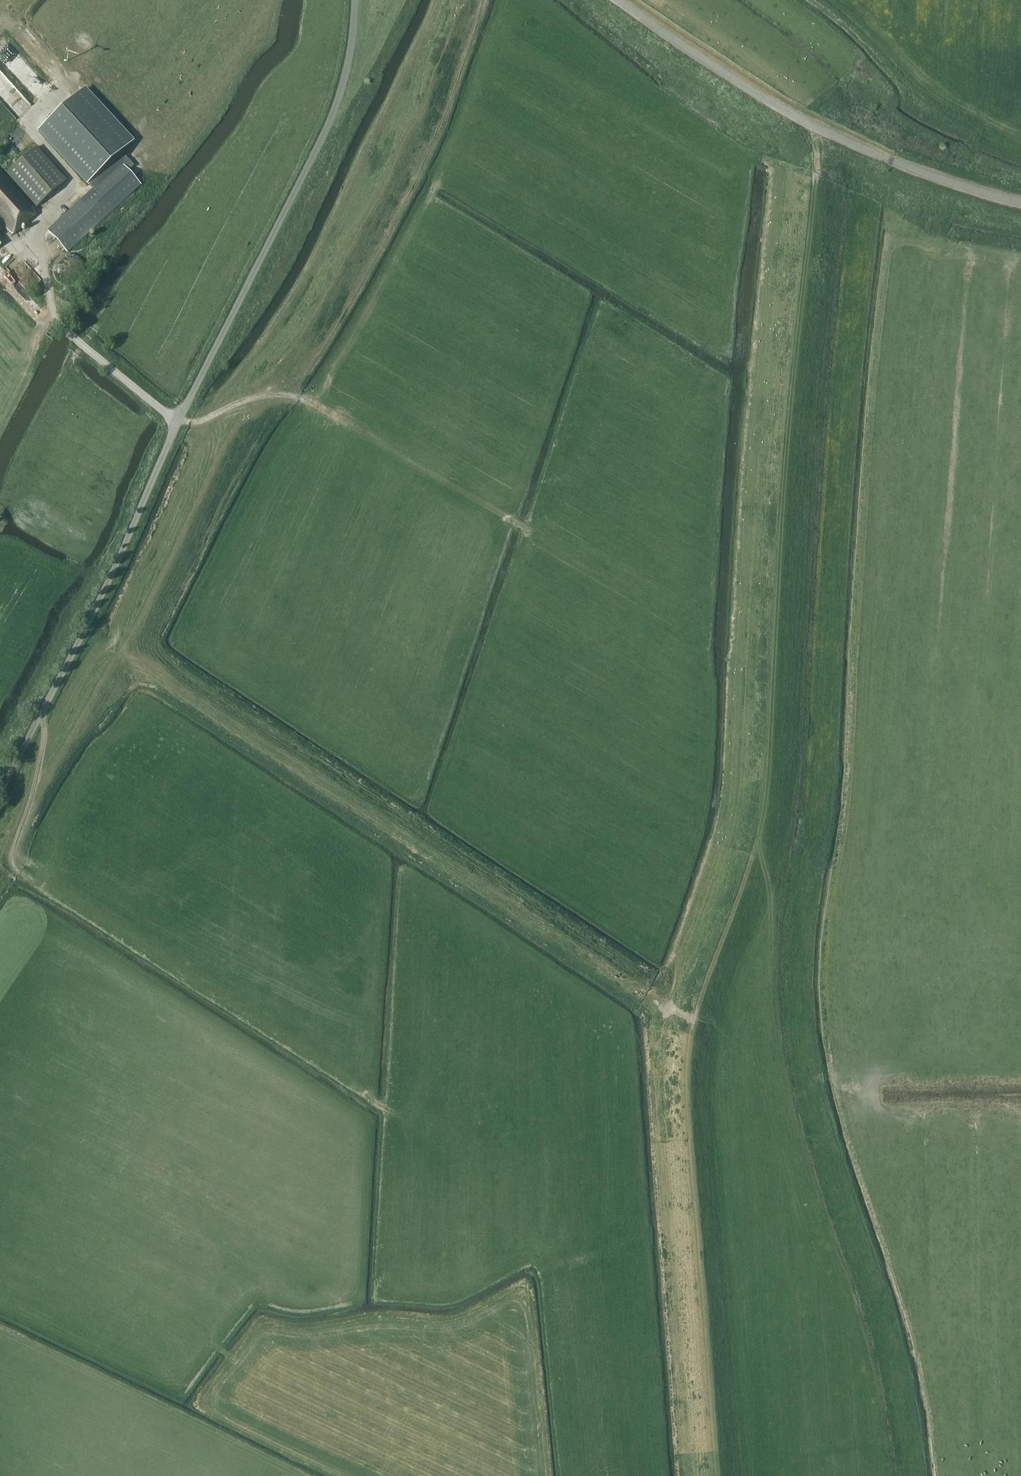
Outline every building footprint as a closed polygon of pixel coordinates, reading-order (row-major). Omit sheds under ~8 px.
[(141,185),(130,172),(129,171),(134,166),(121,153),(132,143),(83,90),(39,131),(88,184),(105,168),(110,174),(48,231),(67,253),(141,185)] [(6,174),(36,207),(66,181),(36,147),(6,174)] [(11,236),(37,214),(0,171),(0,224),(11,236)]
